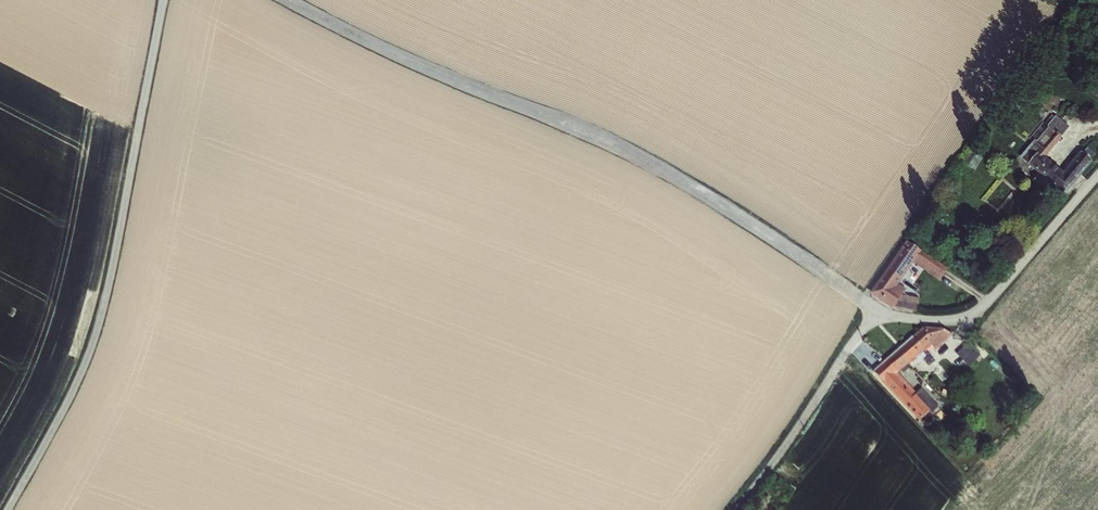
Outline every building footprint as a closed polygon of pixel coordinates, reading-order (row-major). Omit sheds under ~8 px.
[(1047,157),(1071,124),(1054,112),(1022,158),(1039,169),(1035,175),(1065,196),(1096,152),(1087,145),(1082,153),(1075,148),(1062,167),(1047,157)] [(1001,209),(1020,195),(1009,181),(990,195),(1001,209)] [(912,262),(934,275),(943,262),(903,238),(870,292),(894,307),(906,286),(900,282),(912,262)] [(904,290),(902,298),(907,299),(906,307),(917,309),(920,294),(904,290)] [(873,369),(919,421),(938,405),(922,386),(917,390),(900,370),(931,344),(934,347),(947,335),(933,318),(873,369)] [(957,351),(969,364),(981,353),(968,340),(957,351)]
